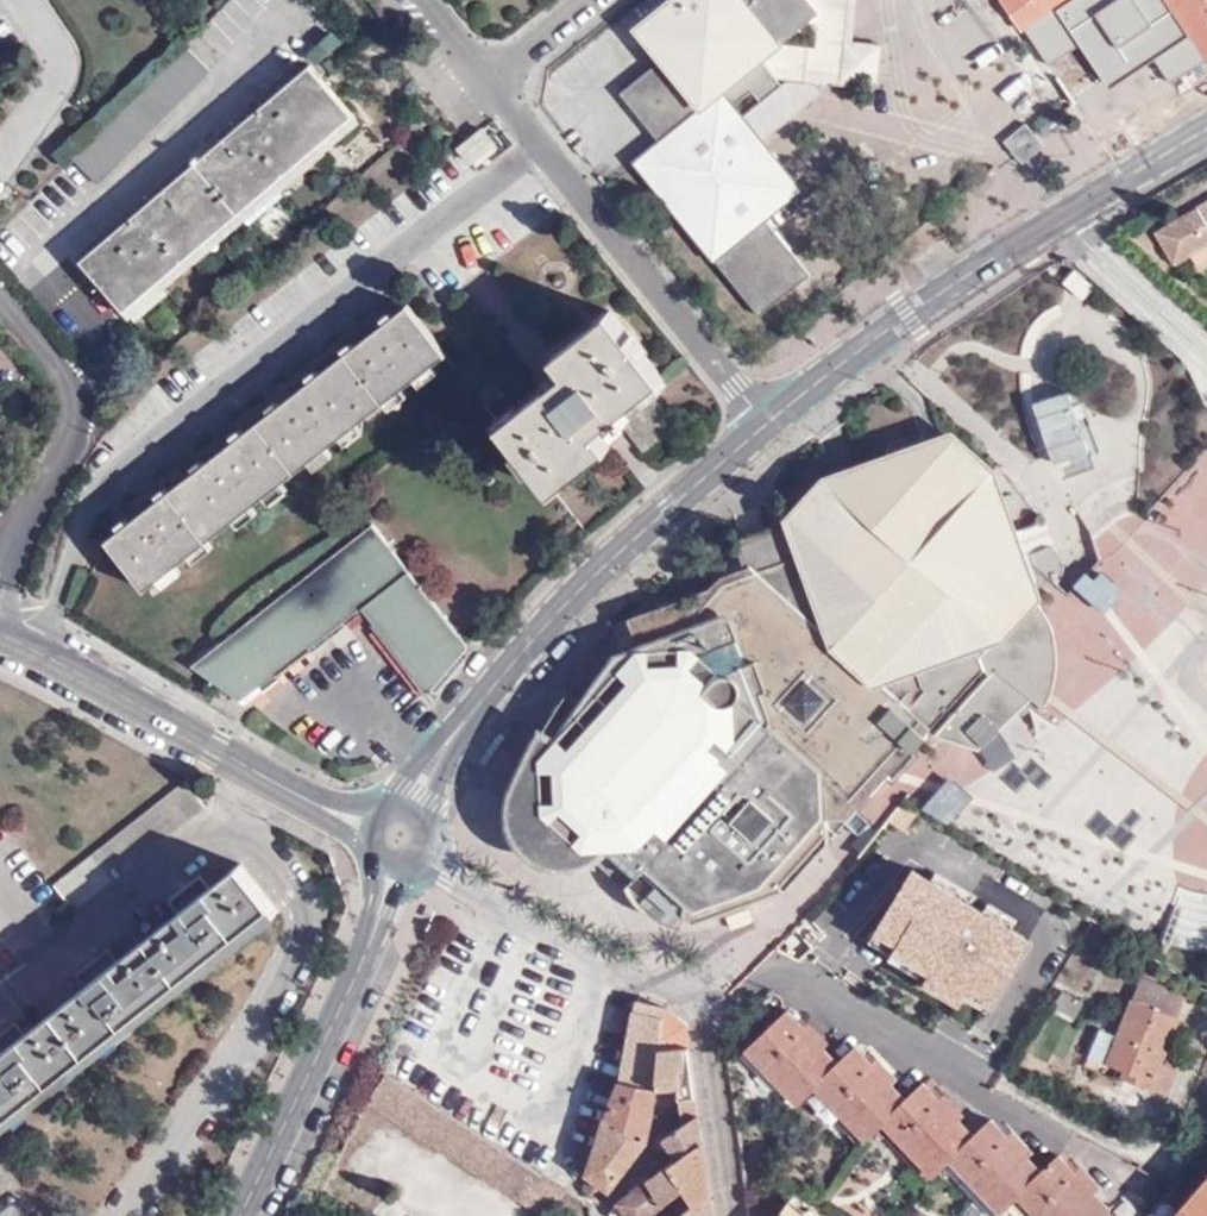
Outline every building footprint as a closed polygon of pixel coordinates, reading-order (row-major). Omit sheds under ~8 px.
[(645,41),(659,58),(624,87),(622,98),(657,142),(632,162),(757,315),(808,274),(762,218),(799,188),(760,140),(740,115),(731,104),(749,90),(761,105),(783,88),(779,83),(773,76),(759,58),(778,42),(806,20),(817,10),(809,0),(701,0),(645,41)] [(634,27),(645,41),(701,0),(668,0),(634,27)] [(817,10),(806,20),(816,32),(814,46),(778,42),(759,58),(773,76),(786,78),(779,83),(783,88),(761,105),(758,101),(740,115),(760,140),(830,83),(845,84),(846,78),(876,80),(880,43),(852,40),(856,0),(809,0),(817,10)] [(316,63),(85,257),(127,307),(357,112),(316,63)] [(476,164),(503,141),(488,125),(463,148),(476,164)] [(1185,217),(1196,236),(1206,229),(1206,204),(1185,217)] [(1157,236),(1185,259),(1206,246),(1206,229),(1196,236),(1185,217),(1156,234),(1157,236)] [(1185,259),(1157,236),(1174,266),(1185,259)] [(403,308),(120,544),(159,592),(356,429),(446,358),(403,308)] [(670,417),(615,342),(551,389),(565,408),(499,457),(558,536),(616,494),(599,472),(629,450),(651,479),(679,458),(657,427),(670,417)] [(547,732),(538,749),(526,775),(521,789),(518,799),(518,810),(522,824),(533,841),(542,849),(557,854),(571,855),(582,854),(593,850),(604,840),(639,869),(628,883),(640,896),(660,911),(680,921),(686,910),(694,919),(787,885),(914,745),(916,747),(929,732),(926,730),(981,668),(978,656),(1030,595),(985,476),(986,469),(950,438),(861,468),(802,542),(806,550),(791,556),(768,584),(753,600),(741,600),(718,583),(664,603),(674,628),(648,640),(645,633),(620,642),(622,649),(595,687),(602,692),(590,706),(585,703),(568,690),(544,728),(547,732)] [(802,542),(861,468),(828,479),(793,518),(802,542)] [(753,571),(791,556),(802,542),(793,518),(740,539),(753,571)] [(369,607),(436,686),(474,643),(377,524),(200,671),(253,702),(369,607)] [(802,542),(791,556),(806,550),(802,542)] [(753,571),(718,583),(741,600),(753,600),(768,584),(791,556),(753,571)] [(674,628),(664,603),(664,601),(638,610),(645,633),(648,640),(674,628)] [(595,687),(585,703),(590,706),(602,692),(595,687)] [(207,802),(186,776),(52,876),(74,902),(207,802)] [(900,804),(882,827),(896,836),(902,826),(915,832),(923,819),(900,804)] [(272,899),(242,859),(213,880),(203,867),(170,890),(181,903),(117,950),(107,936),(72,964),(82,976),(14,1025),(6,1012),(0,1016),(0,1099),(272,899)] [(906,962),(913,963),(942,970),(944,959),(968,964),(980,915),(945,906),(934,904),(914,900),(905,897),(906,890),(879,884),(866,941),(886,946),(883,957),(906,963),(906,962)] [(916,892),(906,890),(905,897),(914,900),(916,892)] [(934,904),(945,906),(947,900),(936,897),(934,904)] [(1106,947),(1113,936),(1090,922),(1085,931),(1083,933),(1106,947)] [(910,978),(913,963),(906,962),(906,963),(902,976),(910,978)] [(1187,998),(1138,976),(1103,1064),(1120,1071),(1117,1080),(1165,1097),(1175,1070),(1161,1065),(1187,998)] [(634,1012),(664,1018),(666,1010),(636,1001),(634,1012)] [(819,1044),(799,1023),(784,1007),(746,1043),(795,1097),(814,1080),(863,1134),(880,1118),(931,1174),(950,1157),(1000,1211),(1018,1195),(1038,1215),(1103,1215),(1111,1209),(1097,1194),(1076,1172),(1061,1154),(1041,1173),(1025,1157),(1006,1136),(989,1119),(972,1134),(957,1118),(936,1097),(920,1080),(902,1095),(884,1076),(869,1060),(853,1044),(833,1060),(819,1044)] [(664,1018),(660,1046),(689,1045),(687,1022),(666,1010),(664,1018)] [(619,1080),(655,1088),(660,1046),(664,1018),(634,1012),(619,1080)] [(799,1023),(819,1044),(827,1037),(805,1016),(799,1023)] [(660,1046),(655,1088),(678,1087),(680,1097),(697,1095),(689,1045),(660,1046)] [(875,1054),(869,1060),(884,1076),(890,1071),(875,1054)] [(392,1080),(382,1073),(365,1101),(541,1215),(549,1215),(564,1192),(392,1080)] [(610,1117),(647,1138),(649,1134),(655,1088),(619,1080),(610,1117)] [(942,1092),(936,1097),(957,1118),(962,1113),(942,1092)] [(697,1095),(680,1097),(682,1122),(665,1137),(675,1158),(702,1135),(697,1095)] [(608,1189),(647,1138),(610,1117),(608,1116),(587,1173),(580,1188),(586,1195),(595,1203),(608,1189)] [(600,1129),(588,1125),(582,1144),(594,1148),(600,1129)] [(1012,1130),(1006,1136),(1025,1157),(1031,1151),(1012,1130)] [(702,1135),(675,1158),(650,1179),(667,1202),(686,1190),(695,1203),(709,1193),(702,1135)] [(1076,1172),(1097,1194),(1102,1188),(1082,1167),(1076,1172)] [(650,1179),(622,1203),(628,1210),(634,1215),(648,1215),(667,1202),(650,1179)] [(1176,1215),(1206,1215),(1206,1180),(1176,1215)] [(709,1193),(695,1203),(696,1205),(681,1215),(713,1215),(709,1193)] [(622,1203),(611,1215),(612,1215),(624,1215),(628,1210),(622,1203)] [(787,1204),(779,1215),(801,1215),(787,1204)]
